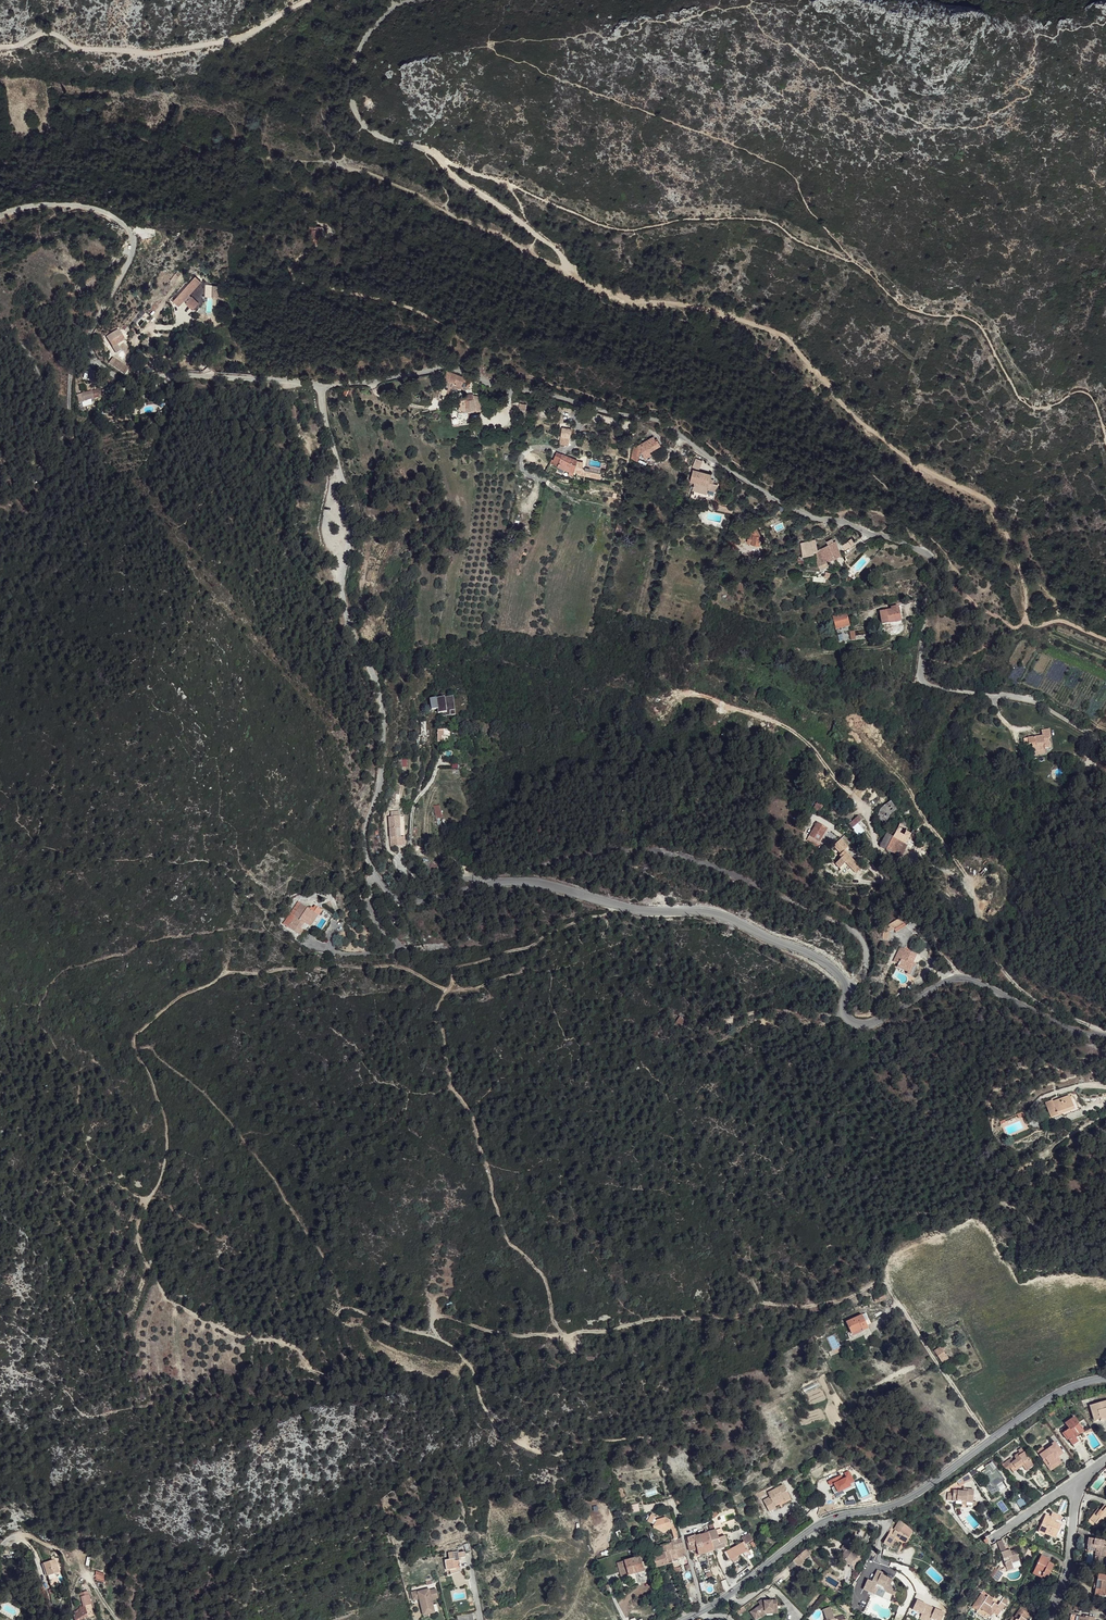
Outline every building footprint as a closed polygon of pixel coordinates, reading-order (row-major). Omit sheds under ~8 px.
[(181,143),(177,149),(182,153),(186,147),(181,143)] [(192,145),(189,152),(201,156),(202,150),(192,145)] [(171,299),(177,304),(199,278),(193,273),(171,299)] [(69,288),(69,286),(69,285),(69,283),(69,282),(68,280),(67,279),(66,278),(64,277),(63,277),(61,276),(59,276),(58,277),(56,278),(55,279),(54,280),(53,281),(53,283),(53,285),(53,286),(53,288),(54,289),(55,291),(56,292),(58,292),(59,293),(61,293),(63,293),(64,293),(66,292),(67,291),(68,289),(69,288)] [(69,288),(68,290),(74,292),(77,284),(71,282),(69,286),(69,288)] [(205,285),(205,299),(218,299),(218,285),(205,285)] [(192,306),(198,299),(190,293),(184,300),(192,306)] [(116,354),(121,351),(117,344),(123,340),(118,331),(107,337),(116,354)] [(130,368),(113,357),(108,363),(124,374),(130,368)] [(448,373),(444,373),(440,394),(446,396),(449,383),(446,382),(448,373)] [(463,376),(448,373),(446,382),(449,383),(461,386),(463,376)] [(342,395),(349,397),(351,391),(344,389),(342,395)] [(89,393),(79,395),(79,404),(83,403),(82,401),(95,399),(94,392),(89,393)] [(467,398),(461,397),(462,418),(469,418),(469,412),(475,411),(475,408),(481,408),(481,399),(479,397),(475,397),(475,395),(467,395),(467,398)] [(571,430),(562,428),(560,445),(569,446),(571,430)] [(652,438),(638,446),(643,456),(656,448),(657,448),(654,442),(655,442),(652,438)] [(656,452),(656,448),(643,456),(645,459),(656,452)] [(579,460),(558,452),(553,464),(574,472),(579,460)] [(693,466),(700,468),(702,461),(696,459),(693,466)] [(712,474),(695,470),(692,481),(695,483),(694,490),(708,494),(710,490),(718,492),(719,485),(710,482),(712,474)] [(756,527),(751,530),(754,536),(749,536),(747,543),(760,545),(761,537),(756,527)] [(852,538),(843,544),(846,549),(855,542),(852,538)] [(735,543),(725,540),(722,552),(732,555),(735,543)] [(811,540),(801,541),(801,556),(814,553),(818,550),(815,545),(812,546),(811,540)] [(818,550),(814,553),(819,566),(842,554),(835,541),(828,544),(818,550)] [(814,553),(801,556),(812,556),(819,566),(814,553)] [(891,613),(880,615),(883,628),(893,626),(901,624),(899,614),(899,612),(891,613)] [(846,616),(833,618),(835,630),(848,628),(846,616)] [(447,696),(437,697),(438,708),(439,712),(449,711),(447,696)] [(1045,751),(1046,749),(1052,749),(1052,743),(1049,743),(1048,740),(1050,739),(1049,732),(1042,732),(1042,737),(1027,738),(1027,744),(1031,744),(1033,753),(1045,751)] [(896,808),(890,802),(881,809),(878,822),(873,825),(876,829),(885,835),(880,845),(900,857),(918,825),(911,821),(912,819),(900,812),(901,809),(896,808)] [(387,815),(394,846),(408,844),(406,832),(402,833),(398,813),(387,815)] [(867,828),(858,817),(850,823),(859,835),(867,828)] [(827,827),(818,821),(808,836),(821,845),(822,842),(819,840),(827,827)] [(848,847),(840,839),(833,845),(840,853),(844,850),(845,849),(848,847)] [(827,844),(822,844),(819,848),(824,853),(830,848),(827,844)] [(841,857),(837,860),(842,864),(845,862),(852,870),(857,866),(850,857),(844,850),(840,853),(839,854),(841,857)] [(424,861),(421,869),(435,874),(438,866),(424,861)] [(955,899),(945,893),(942,898),(950,905),(955,899)] [(305,930),(319,907),(312,902),(310,905),(308,904),(305,907),(294,900),(281,923),(298,933),(302,928),(305,930)] [(901,920),(891,924),(894,934),(905,930),(901,920)] [(882,933),(882,940),(888,941),(889,932),(891,932),(891,926),(886,926),(886,933),(882,933)] [(917,955),(906,949),(905,951),(902,958),(898,966),(909,972),(917,955)] [(920,957),(917,955),(909,972),(908,974),(913,977),(919,966),(916,965),(920,957)] [(1053,1100),(1045,1102),(1052,1118),(1063,1114),(1064,1116),(1080,1109),(1075,1096),(1070,1095),(1053,1102),(1053,1100)] [(862,1316),(847,1323),(851,1333),(862,1328),(864,1331),(869,1329),(862,1316)] [(851,1333),(848,1334),(849,1338),(864,1331),(862,1328),(851,1333)] [(948,1358),(942,1347),(935,1352),(942,1363),(948,1358)] [(1089,1404),(1091,1412),(1093,1411),(1095,1418),(1099,1418),(1105,1415),(1105,1399),(1089,1404)] [(1083,1432),(1073,1418),(1064,1426),(1066,1431),(1063,1433),(1068,1440),(1072,1447),(1077,1443),(1073,1437),(1075,1435),(1077,1434),(1079,1435),(1083,1432)] [(1081,1443),(1075,1435),(1073,1437),(1077,1443),(1072,1447),(1074,1449),(1081,1443)] [(1064,1455),(1058,1447),(1055,1449),(1052,1446),(1044,1452),(1042,1448),(1038,1452),(1045,1462),(1046,1461),(1051,1468),(1057,1464),(1056,1461),(1058,1459),(1064,1455)] [(1023,1464),(1027,1471),(1035,1465),(1023,1448),(1019,1450),(1021,1452),(1015,1456),(1017,1458),(1014,1460),(1012,1457),(1006,1461),(1014,1473),(1018,1470),(1017,1469),(1023,1464)] [(1061,1465),(1058,1459),(1056,1461),(1057,1464),(1051,1468),(1046,1461),(1045,1462),(1052,1472),(1061,1465)] [(994,1471),(989,1466),(984,1470),(986,1474),(984,1475),(986,1479),(988,1476),(993,1483),(988,1487),(991,1492),(1002,1485),(1001,1482),(1004,1479),(997,1469),(994,1471)] [(844,1493),(843,1490),(852,1486),(850,1483),(854,1481),(848,1470),(844,1473),(844,1474),(828,1482),(830,1485),(834,1484),(835,1486),(832,1487),(836,1496),(844,1493)] [(781,1481),(768,1488),(770,1493),(767,1495),(762,1498),(767,1507),(772,1503),(782,1498),(789,1495),(781,1481)] [(974,1492),(966,1491),(965,1494),(953,1493),(953,1503),(957,1503),(962,1503),(962,1501),(965,1501),(965,1504),(973,1504),(974,1492)] [(1105,1504),(1099,1510),(1091,1520),(1099,1527),(1105,1520),(1105,1505),(1105,1504)] [(1099,1510),(1097,1508),(1089,1518),(1091,1520),(1099,1510)] [(657,1520),(656,1520),(654,1519),(655,1516),(651,1514),(647,1521),(654,1524),(654,1525),(653,1526),(654,1528),(660,1531),(662,1528),(665,1527),(669,1529),(669,1528),(672,1529),(673,1534),(676,1533),(673,1525),(671,1524),(672,1523),(673,1523),(672,1520),(671,1520),(665,1517),(663,1521),(660,1521),(657,1520)] [(1064,1519),(1056,1515),(1055,1518),(1049,1516),(1041,1534),(1048,1536),(1049,1532),(1058,1536),(1062,1528),(1058,1525),(1053,1523),(1055,1519),(1059,1521),(1062,1522),(1064,1519)] [(906,1526),(899,1522),(892,1534),(889,1532),(886,1537),(891,1540),(894,1541),(896,1538),(907,1543),(910,1537),(905,1535),(906,1531),(905,1530),(906,1526)] [(714,1524),(709,1526),(710,1531),(707,1532),(714,1550),(728,1546),(725,1536),(719,1537),(717,1530),(715,1530),(714,1524)] [(707,1532),(700,1534),(706,1553),(714,1550),(707,1532)] [(673,1534),(674,1538),(673,1538),(673,1539),(671,1539),(672,1542),(674,1549),(683,1546),(681,1538),(677,1539),(676,1533),(673,1534)] [(700,1534),(694,1536),(697,1549),(699,1555),(706,1553),(700,1534)] [(694,1536),(685,1539),(688,1547),(692,1546),(695,1550),(697,1549),(694,1536)] [(1090,1536),(1089,1546),(1095,1547),(1095,1545),(1097,1545),(1098,1545),(1097,1555),(1096,1555),(1095,1560),(1105,1562),(1105,1560),(1105,1557),(1105,1546),(1105,1545),(1104,1544),(1104,1539),(1090,1536)] [(1004,1539),(999,1541),(1007,1568),(1014,1565),(1014,1563),(1020,1560),(1016,1549),(1013,1550),(1012,1548),(1007,1550),(1004,1539)] [(657,1545),(660,1555),(655,1556),(653,1557),(656,1567),(672,1563),(670,1551),(674,1549),(672,1542),(657,1545)] [(749,1550),(744,1542),(725,1554),(730,1562),(732,1560),(738,1557),(749,1550)] [(858,1552),(844,1544),(842,1549),(845,1551),(841,1560),(851,1566),(858,1552)] [(670,1551),(672,1563),(678,1561),(677,1558),(686,1555),(683,1546),(674,1549),(670,1551)] [(448,1553),(449,1559),(445,1560),(446,1570),(451,1569),(451,1574),(461,1571),(460,1560),(459,1558),(461,1558),(465,1557),(465,1551),(459,1552),(458,1551),(448,1553)] [(809,1557),(805,1553),(798,1563),(802,1567),(805,1564),(804,1562),(809,1557)] [(43,1563),(51,1588),(59,1585),(55,1573),(59,1572),(54,1556),(51,1557),(52,1561),(43,1563)] [(617,1563),(618,1567),(626,1565),(628,1575),(644,1571),(640,1556),(617,1563)] [(1052,1562),(1045,1557),(1035,1574),(1048,1581),(1056,1568),(1052,1564),(1052,1562)] [(715,1558),(708,1560),(709,1565),(710,1569),(717,1566),(715,1558)] [(626,1565),(618,1567),(621,1577),(628,1575),(626,1565)] [(884,1567),(880,1565),(873,1575),(870,1573),(866,1580),(873,1584),(878,1578),(884,1581),(885,1585),(895,1591),(897,1585),(893,1584),(892,1579),(894,1575),(888,1571),(883,1569),(884,1567)] [(1005,1572),(1001,1569),(996,1577),(1001,1579),(1005,1572)] [(104,1581),(105,1573),(97,1571),(95,1579),(104,1581)] [(1100,1574),(1096,1595),(1105,1597),(1105,1575),(1100,1574)] [(873,1584),(866,1580),(864,1583),(876,1589),(880,1583),(885,1585),(884,1581),(878,1578),(873,1584)] [(412,1592),(414,1600),(419,1598),(422,1608),(433,1605),(432,1600),(438,1598),(436,1589),(430,1591),(429,1589),(417,1592),(417,1590),(412,1592)] [(986,1594),(981,1592),(974,1605),(981,1610),(983,1608),(993,1614),(995,1611),(1001,1614),(1009,1600),(1002,1596),(998,1602),(991,1599),(992,1596),(987,1593),(986,1594)] [(76,1613),(75,1614),(76,1616),(74,1618),(75,1619),(81,1619),(85,1618),(88,1617),(95,1615),(89,1595),(82,1596),(85,1605),(83,1606),(75,1611),(76,1613)] [(777,1600),(764,1602),(763,1600),(759,1603),(760,1605),(751,1613),(756,1619),(761,1616),(766,1612),(773,1611),(773,1608),(778,1608),(777,1600)] [(433,1605),(422,1608),(424,1616),(435,1613),(433,1605)] [(1022,1607),(1016,1616),(1014,1615),(1011,1619),(1027,1619),(1029,1618),(1028,1617),(1031,1612),(1022,1607)] [(773,1608),(773,1611),(766,1612),(761,1616),(764,1619),(769,1614),(779,1613),(778,1608),(773,1608)] [(458,1619),(473,1619),(472,1616),(475,1615),(474,1612),(457,1615),(458,1619)]
